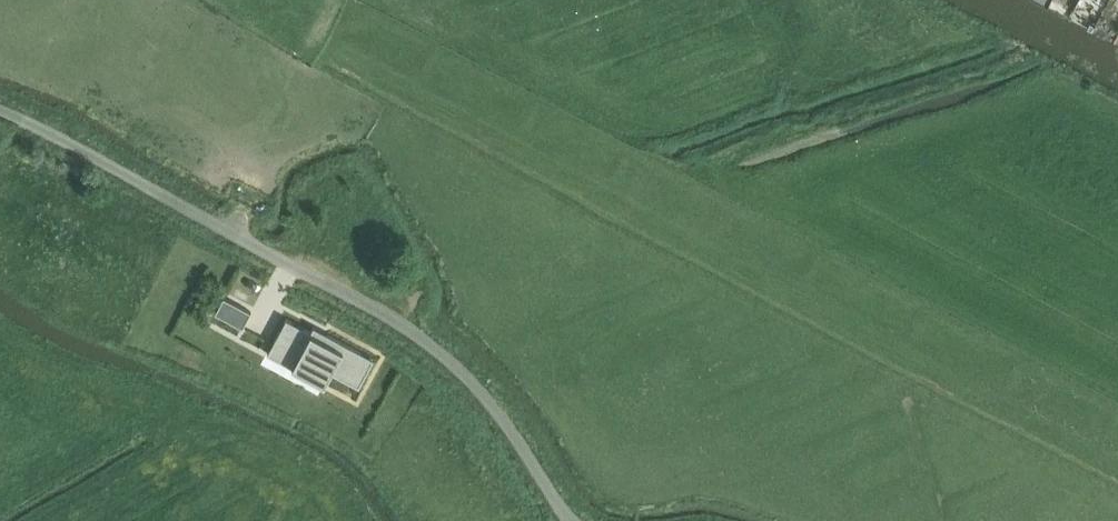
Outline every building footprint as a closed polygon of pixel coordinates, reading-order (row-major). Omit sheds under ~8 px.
[(251,312),(224,297),(215,313),(243,328),(251,312)] [(267,353),(309,376),(316,363),(359,387),(374,359),(328,334),(325,339),(286,318),(267,353)]
